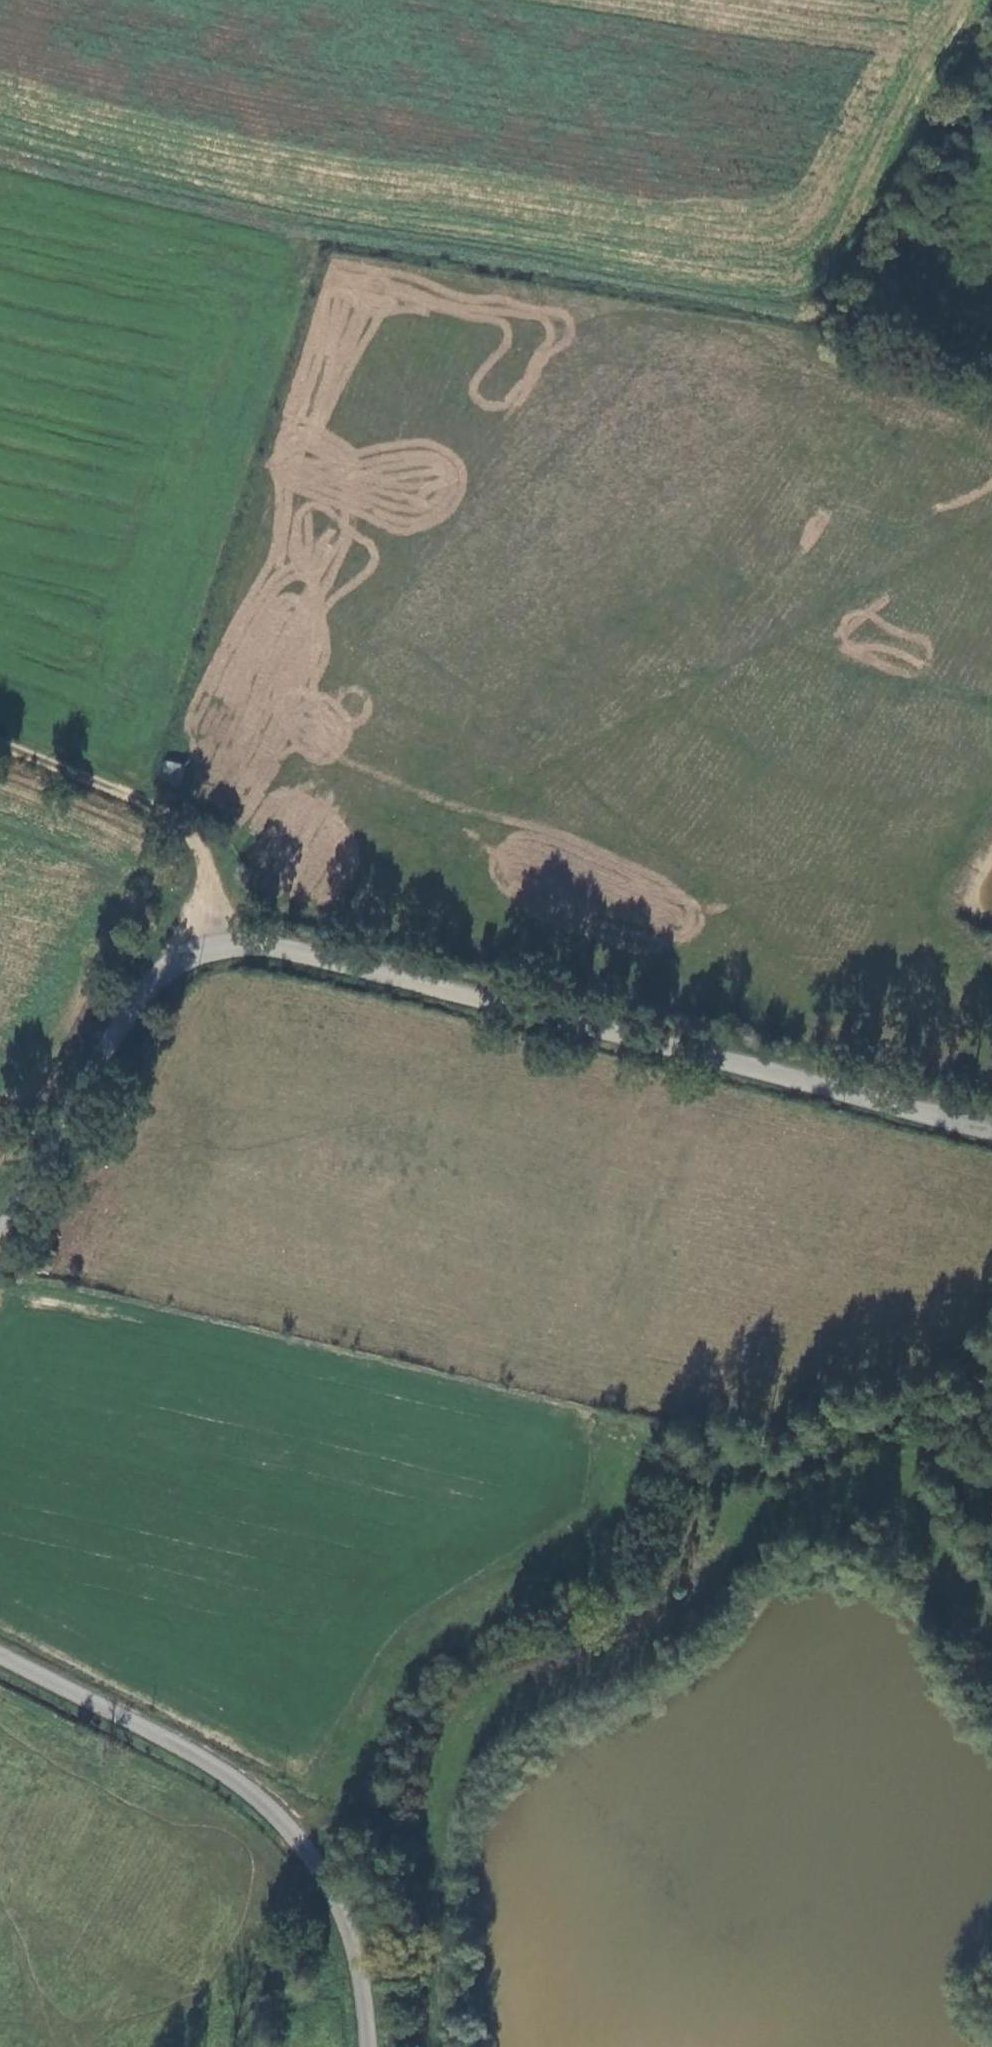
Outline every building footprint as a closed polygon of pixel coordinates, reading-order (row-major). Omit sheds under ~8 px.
[(180,779),(182,764),(164,761),(162,777),(180,779)]
